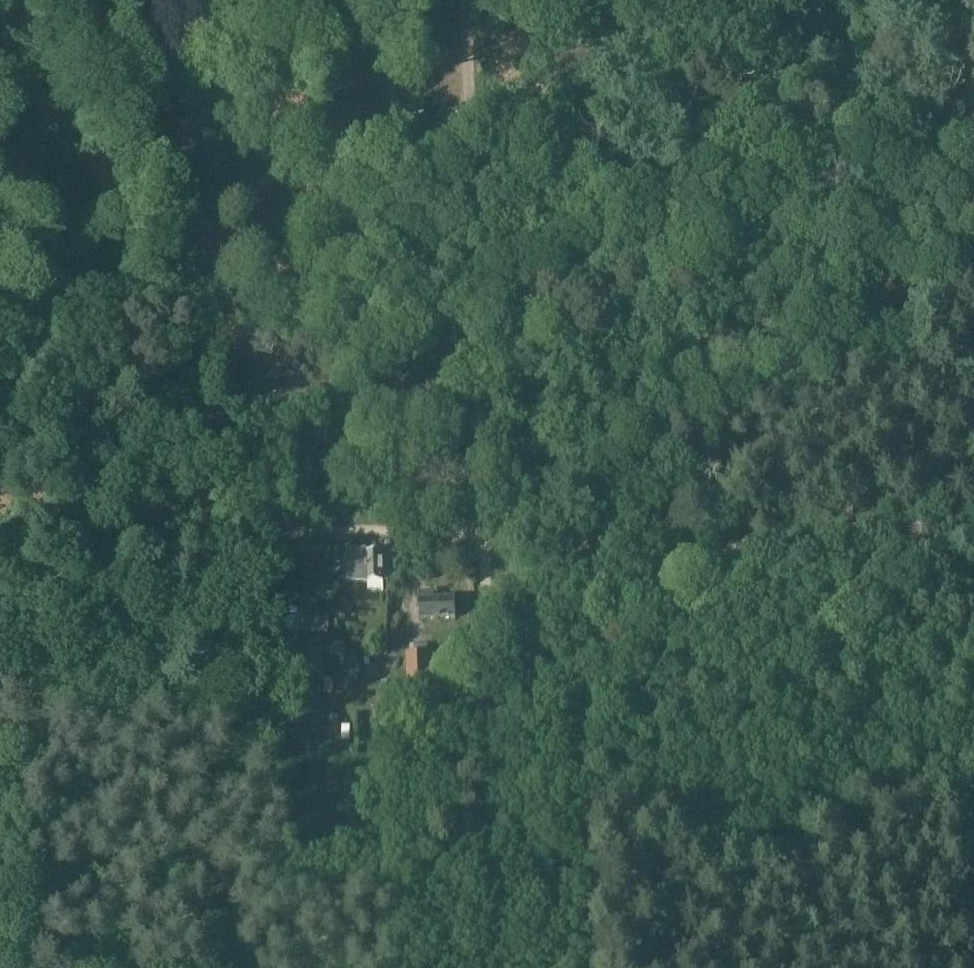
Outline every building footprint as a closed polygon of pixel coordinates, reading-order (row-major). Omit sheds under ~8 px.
[(373,551),(351,552),(352,585),(371,584),(371,591),(387,590),(386,584),(393,583),(391,554),(376,555),(373,551)] [(438,601),(438,592),(424,593),(425,621),(457,620),(456,600),(438,601)] [(304,617),(304,629),(325,629),(325,617),(304,617)] [(318,682),(325,682),(326,644),(313,644),(311,677),(318,682)] [(431,653),(408,654),(410,681),(433,680),(431,653)] [(349,672),(359,670),(357,656),(347,657),(349,672)] [(309,695),(309,691),(286,692),(286,695),(287,707),(309,706),(309,695)]
